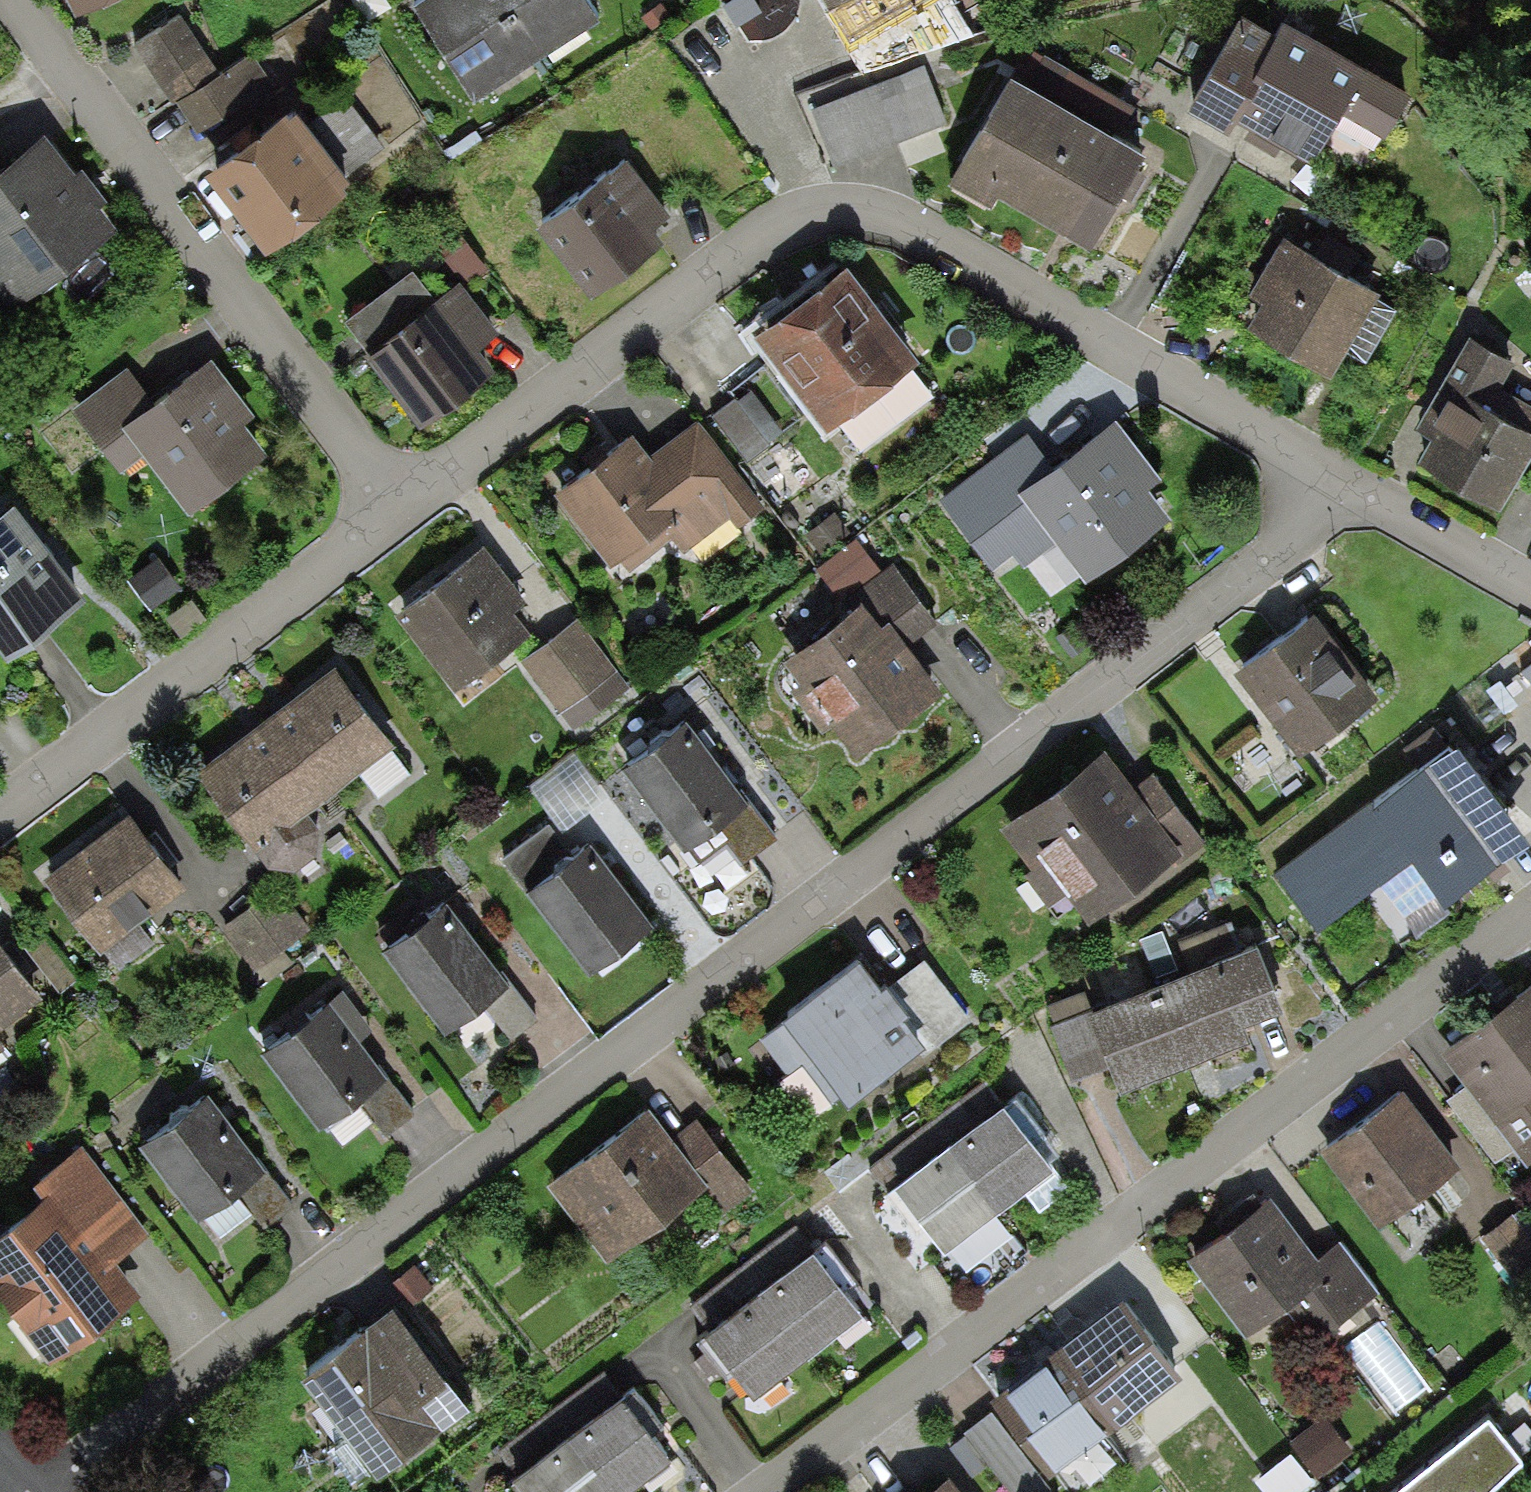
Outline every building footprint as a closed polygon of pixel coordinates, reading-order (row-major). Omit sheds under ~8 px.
[(510,0),(422,0),(474,82),(537,42),(510,0)] [(537,42),(601,2),(599,0),(510,0),(537,42)] [(1251,0),(1239,0),(1184,93),(1228,119),(1236,107),(1313,152),(1342,103),(1382,127),(1411,79),(1368,54),(1369,51),(1284,1),(1276,15),(1251,0)] [(219,64),(180,5),(133,35),(171,95),(176,92),(219,64)] [(219,64),(176,92),(211,146),(232,122),(259,103),(280,91),(252,43),(219,64)] [(1147,131),(1011,54),(948,165),(991,190),(999,177),(1090,229),(1147,131)] [(947,112),(923,56),(812,102),(835,158),(947,112)] [(344,164),(350,160),(298,88),(292,92),(288,86),(280,91),(259,103),(232,122),(211,146),(205,152),(266,231),(347,168),(344,164)] [(45,118),(0,152),(0,305),(1,306),(119,217),(101,194),(107,190),(82,156),(77,160),(45,118)] [(611,154),(537,207),(591,280),(665,228),(656,216),(669,206),(626,146),(612,156),(611,154)] [(457,221),(413,254),(437,286),(459,269),(463,275),(485,258),(457,221)] [(1381,277),(1284,223),(1250,284),(1262,291),(1248,315),(1332,363),(1381,277)] [(846,245),(753,316),(826,410),(919,339),(846,245)] [(437,286),(413,254),(345,307),(368,337),(437,286)] [(368,337),(364,339),(419,414),(496,358),(480,336),(498,322),(463,275),(459,269),(437,286),(368,337)] [(1501,377),(1517,349),(1469,322),(1444,367),(1446,368),(1418,417),(1431,424),(1417,448),(1502,496),(1530,443),(1530,393),(1501,377)] [(153,391),(123,414),(146,444),(190,500),(268,440),(245,410),(255,402),(211,346),(153,391)] [(123,414),(153,391),(129,359),(72,403),(119,464),(146,444),(123,414)] [(771,439),(735,392),(711,410),(747,456),(771,439)] [(1051,457),(1020,480),(1035,500),(980,541),(994,559),(1013,544),(1024,558),(1058,532),(1088,570),(1170,507),(1147,477),(1162,466),(1116,407),(1051,457)] [(634,422),(554,481),(610,557),(618,550),(627,562),(671,529),(684,547),(731,512),(736,519),(764,499),(698,410),(650,444),(634,422)] [(1020,480),(1051,457),(1027,427),(939,494),(977,544),(980,541),(1035,500),(1020,480)] [(7,641),(86,581),(14,487),(0,497),(0,631),(7,641)] [(855,533),(836,507),(804,529),(823,556),(855,533)] [(860,581),(882,564),(856,531),(855,533),(823,556),(816,561),(845,599),(863,586),(860,581)] [(485,534),(396,600),(454,678),(531,621),(515,600),(527,591),(485,534)] [(860,581),(863,586),(882,611),(890,606),(911,634),(939,613),(894,555),(882,564),(860,581)] [(882,611),(863,586),(845,599),(782,645),(800,669),(789,677),(822,722),(833,713),(855,743),(944,678),(911,634),(890,606),(882,611)] [(1314,597),(1232,660),(1298,746),(1380,683),(1314,597)] [(631,680),(578,610),(521,653),(574,723),(631,680)] [(1503,654),(1530,693),(1530,634),(1503,654)] [(266,707),(326,786),(396,733),(336,654),(266,707)] [(687,705),(622,753),(684,838),(718,814),(749,791),(687,705)] [(326,786),(266,707),(197,759),(252,832),(248,835),(269,862),(296,864),(317,849),(320,820),(305,802),(326,786)] [(1276,865),(1317,919),(1414,845),(1445,886),(1530,820),(1530,816),(1462,724),(1276,865)] [(1136,776),(1106,734),(1000,814),(1032,860),(1024,865),(1048,897),(1067,883),(1087,911),(1171,849),(1183,840),(1136,776)] [(606,791),(574,749),(530,782),(562,825),(606,791)] [(1153,763),(1136,776),(1183,840),(1171,849),(1176,857),(1206,834),(1153,763)] [(778,829),(749,791),(718,814),(729,829),(727,831),(745,854),(778,829)] [(131,800),(44,866),(101,941),(103,939),(139,913),(188,875),(131,800)] [(591,829),(524,879),(587,962),(653,912),(591,829)] [(310,922),(276,878),(221,920),(254,964),(257,962),(266,973),(291,954),(283,943),(310,922)] [(447,889),(381,938),(443,1022),(482,994),(510,972),(447,889)] [(139,913),(103,939),(120,961),(155,934),(139,913)] [(1258,928),(1218,943),(1244,1009),(1283,994),(1258,928)] [(43,990),(0,929),(0,1021),(43,990)] [(883,973),(859,942),(784,998),(791,1007),(761,1029),(789,1066),(803,1056),(831,1093),(846,1082),(849,1086),(925,1029),(904,1002),(909,998),(888,970),(883,973)] [(1150,970),(1183,1051),(1250,1024),(1244,1009),(1218,943),(1150,970)] [(1183,1051),(1150,970),(1087,995),(1112,1055),(1120,1076),(1183,1051)] [(539,1010),(510,972),(482,994),(510,1032),(539,1010)] [(1441,1043),(1467,1077),(1516,1141),(1528,1157),(1530,1154),(1530,974),(1441,1043)] [(342,980),(259,1042),(318,1120),(358,1090),(388,1067),(361,1031),(373,1022),(342,980)] [(1112,1055),(1087,995),(1083,985),(1047,999),(1053,1015),(1049,1017),(1071,1071),(1112,1055)] [(416,1103),(388,1067),(358,1090),(387,1126),(416,1103)] [(1467,1077),(1447,1093),(1496,1156),(1516,1141),(1467,1077)] [(1462,1155),(1404,1078),(1320,1140),(1378,1217),(1462,1155)] [(209,1081),(139,1132),(197,1211),(236,1183),(266,1161),(267,1160),(209,1081)] [(944,1132),(996,1199),(1055,1153),(1003,1086),(944,1132)] [(675,1129),(648,1096),(546,1176),(607,1253),(697,1182),(709,1173),(675,1129)] [(698,1112),(675,1129),(709,1173),(697,1182),(720,1211),(754,1184),(698,1112)] [(996,1199),(944,1132),(895,1170),(947,1240),(996,1199)] [(36,1171),(45,1183),(51,1178),(108,1256),(116,1250),(148,1227),(82,1137),(36,1171)] [(266,1161),(236,1183),(264,1221),(294,1198),(266,1161)] [(51,1178),(45,1183),(0,1216),(0,1287),(49,1353),(142,1285),(116,1250),(108,1256),(51,1178)] [(1318,1248),(1270,1184),(1187,1246),(1245,1323),(1285,1294),(1328,1261),(1318,1248)] [(1339,1231),(1318,1248),(1328,1261),(1285,1294),(1315,1334),(1380,1284),(1339,1231)] [(758,1275),(808,1342),(864,1299),(814,1233),(758,1275)] [(808,1342),(758,1275),(704,1315),(754,1382),(808,1342)] [(1124,1284),(1058,1334),(1117,1412),(1183,1362),(1124,1284)] [(393,1290),(301,1360),(379,1461),(471,1391),(393,1290)] [(1431,1391),(1379,1321),(1345,1346),(1397,1416),(1431,1391)] [(1117,1412),(1058,1334),(991,1386),(1054,1467),(1062,1460),(1056,1452),(1106,1414),(1109,1418),(1117,1412)] [(567,1420),(617,1487),(672,1445),(656,1425),(664,1419),(634,1380),(627,1384),(623,1379),(567,1420)] [(992,1403),(963,1424),(967,1429),(988,1458),(1015,1491),(1029,1491),(1048,1478),(992,1403)] [(1523,1448),(1488,1406),(1382,1491),(1476,1491),(1523,1448)] [(1359,1456),(1324,1409),(1290,1435),(1298,1447),(1324,1481),(1359,1456)] [(617,1487),(567,1420),(513,1460),(536,1491),(610,1491),(617,1487)] [(988,1458),(967,1429),(951,1440),(972,1470),(988,1458)] [(1324,1481),(1298,1447),(1263,1473),(1278,1491),(1310,1491),(1324,1481)] [(950,1461),(909,1491),(973,1491),(950,1461)]
